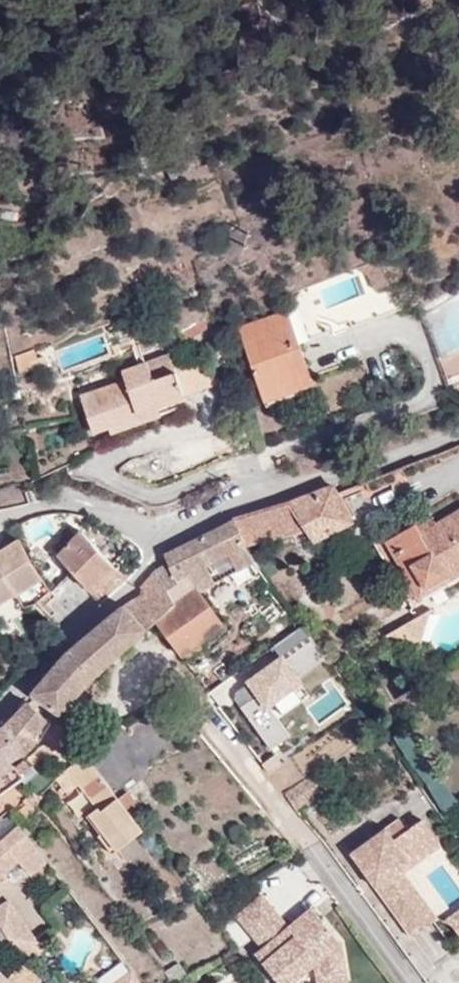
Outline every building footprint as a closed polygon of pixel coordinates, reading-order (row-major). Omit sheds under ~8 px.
[(385,271),(371,276),(377,292),(391,287),(385,271)] [(344,288),(348,300),(375,290),(371,278),(344,288)] [(240,328),(267,406),(317,388),(289,310),(240,328)] [(205,332),(200,321),(176,331),(181,342),(205,332)] [(45,362),(37,364),(34,352),(14,357),(20,382),(48,375),(45,362)] [(159,405),(184,396),(176,373),(155,381),(149,362),(124,371),(126,379),(81,396),(95,432),(110,427),(112,432),(162,414),(159,405)] [(315,540),(352,521),(336,494),(332,487),(289,503),(306,529),(315,540)] [(306,529),(289,503),(234,519),(246,544),(306,529)] [(420,534),(416,526),(387,543),(379,529),(368,534),(395,578),(406,572),(420,595),(458,572),(458,511),(436,524),(420,534)] [(436,524),(432,517),(416,526),(420,534),(436,524)] [(234,519),(164,553),(168,562),(178,579),(190,572),(206,564),(246,544),(234,519)] [(74,571),(103,604),(128,581),(83,531),(73,540),(67,533),(53,548),(74,571)] [(24,540),(0,555),(0,569),(1,572),(15,594),(16,595),(45,576),(38,565),(24,540)] [(140,586),(145,590),(135,598),(153,623),(179,656),(181,655),(226,623),(217,610),(205,593),(203,590),(190,572),(178,579),(168,562),(154,569),(140,586)] [(203,590),(216,583),(206,564),(190,572),(203,590)] [(217,610),(274,582),(267,573),(262,566),(205,593),(217,610)] [(0,569),(0,604),(15,594),(1,572),(0,569)] [(121,607),(99,626),(70,651),(94,675),(153,623),(135,598),(121,607)] [(289,635),(303,623),(288,602),(274,613),(289,635)] [(388,654),(420,641),(426,613),(379,639),(388,654)] [(34,694),(60,713),(54,719),(57,723),(74,743),(83,732),(66,707),(94,675),(70,651),(34,694)] [(47,718),(28,701),(5,724),(22,753),(37,739),(35,736),(47,718)] [(72,762),(81,752),(74,743),(57,723),(49,740),(61,749),(62,747),(67,752),(66,754),(72,762)] [(5,724),(0,728),(0,761),(11,760),(22,753),(5,724)] [(136,821),(118,798),(84,755),(66,770),(97,808),(90,813),(119,851),(145,833),(136,821)] [(17,781),(18,783),(24,777),(15,765),(11,760),(0,761),(0,793),(17,781)] [(144,814),(127,791),(118,798),(136,821),(144,814)] [(14,810),(25,822),(40,810),(28,796),(14,810)] [(388,870),(429,843),(414,820),(399,830),(391,818),(342,851),(400,938),(423,922),(388,870)] [(0,835),(0,875),(17,861),(29,874),(46,860),(16,821),(0,835)] [(287,929),(261,897),(234,918),(261,952),(253,957),(275,982),(295,982),(311,970),(315,982),(341,982),(343,950),(309,912),(287,929)] [(8,900),(0,906),(0,923),(6,932),(22,920),(8,900)] [(34,943),(37,941),(22,920),(6,932),(28,959),(39,951),(34,943)] [(458,944),(458,920),(443,931),(454,948),(458,944)] [(0,972),(0,982),(12,982),(0,972)]
